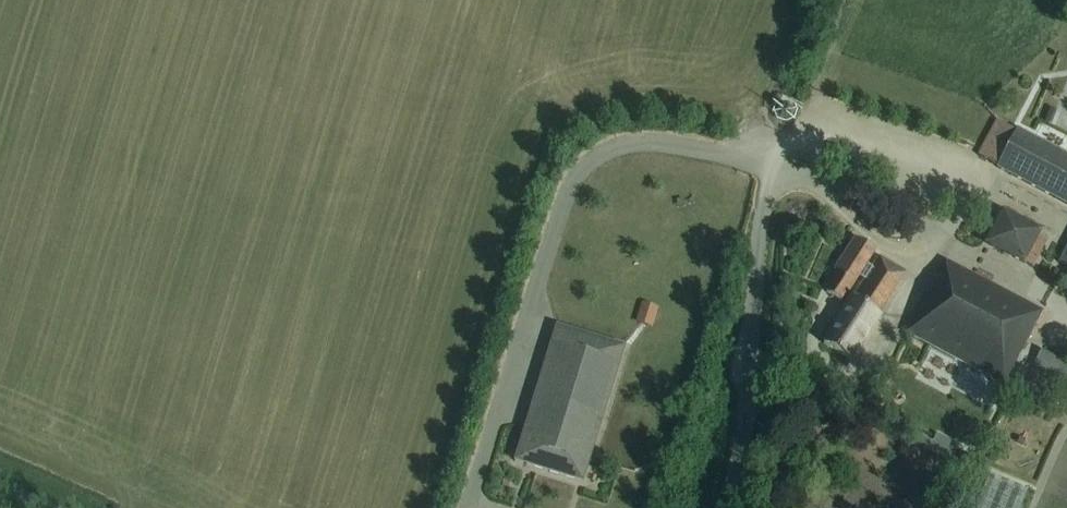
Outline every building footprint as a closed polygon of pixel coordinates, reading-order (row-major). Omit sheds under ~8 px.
[(795,107),(794,103),(796,96),(780,90),(778,97),(774,99),(771,108),(775,116),(784,119),(792,115),(795,107)] [(977,153),(997,164),(996,167),(1066,204),(1066,156),(1016,129),(1015,131),(994,120),(977,153)] [(1022,266),(1040,232),(1001,211),(983,245),(1022,266)] [(837,274),(825,292),(841,302),(874,251),(855,238),(833,272),(837,274)] [(1058,263),(1066,268),(1066,246),(1058,263)] [(903,274),(892,267),(877,258),(822,344),(850,361),(878,316),(877,316),(903,274)] [(906,334),(907,335),(1003,385),(1041,312),(944,262),(906,334)] [(641,303),(634,322),(650,328),(657,308),(641,303)] [(555,326),(513,462),(582,484),(624,348),(555,326)] [(1046,348),(1066,357),(1066,336),(1054,330),(1046,348)] [(1066,378),(1066,365),(1040,351),(1031,367),(1064,384),(1066,378)] [(918,434),(912,444),(949,463),(954,453),(918,434)]
